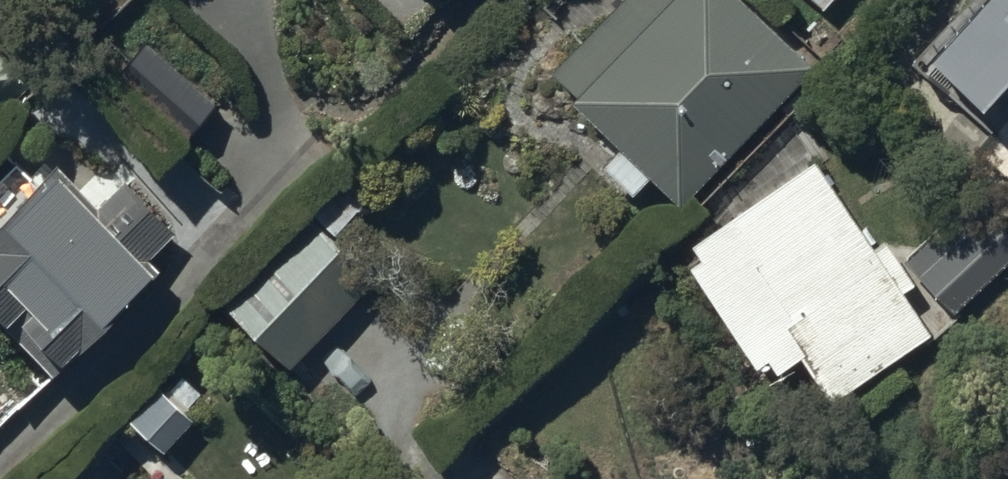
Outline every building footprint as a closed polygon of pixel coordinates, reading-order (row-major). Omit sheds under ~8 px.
[(557,71),(580,92),(571,102),(685,209),(822,66),(752,0),(625,0),(557,71)] [(917,54),(972,103),(1006,65),(1007,66),(1007,0),(966,0),(917,54)] [(221,99),(148,40),(112,83),(185,143),(221,99)] [(930,330),(820,157),(694,237),(703,251),(695,260),(760,361),(771,355),(780,369),(805,353),(831,394),(930,330)] [(57,166),(0,219),(0,314),(16,331),(29,319),(67,359),(165,268),(153,255),(173,236),(127,186),(99,211),(57,166)] [(348,170),(224,299),(292,364),(377,275),(336,236),(375,195),(348,170)] [(906,262),(957,312),(1007,260),(1007,227),(974,193),(906,262)] [(161,380),(129,415),(165,447),(196,412),(161,380)]
